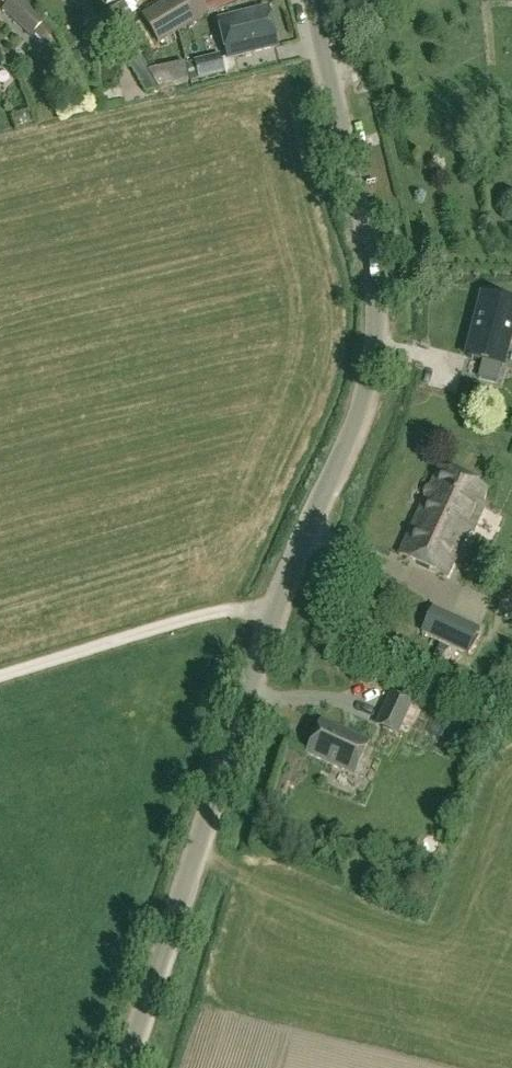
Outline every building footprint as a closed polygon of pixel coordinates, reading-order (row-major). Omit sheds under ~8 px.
[(22,0),(13,0),(3,10),(31,38),(45,23),(46,22),(22,0)] [(79,10),(87,2),(88,1),(89,0),(68,0),(79,10)] [(143,18),(158,43),(207,15),(199,0),(173,0),(143,18)] [(267,9),(218,21),(227,59),(276,48),(267,9)] [(224,74),(219,56),(195,62),(199,80),(224,74)] [(185,64),(149,72),(159,90),(189,83),(185,64)] [(505,372),(511,311),(476,307),(470,369),(505,372)] [(484,507),(482,501),(487,489),(439,467),(399,555),(447,577),(467,534),(473,531),(484,507)] [(449,616),(432,609),(422,632),(439,640),(449,616)] [(478,630),(449,616),(439,640),(467,654),(478,630)] [(410,704),(390,695),(381,716),(387,718),(383,727),(396,734),(410,704)] [(340,730),(321,721),(306,753),(353,775),(368,743),(350,735),(350,736),(339,731),(340,730)]
